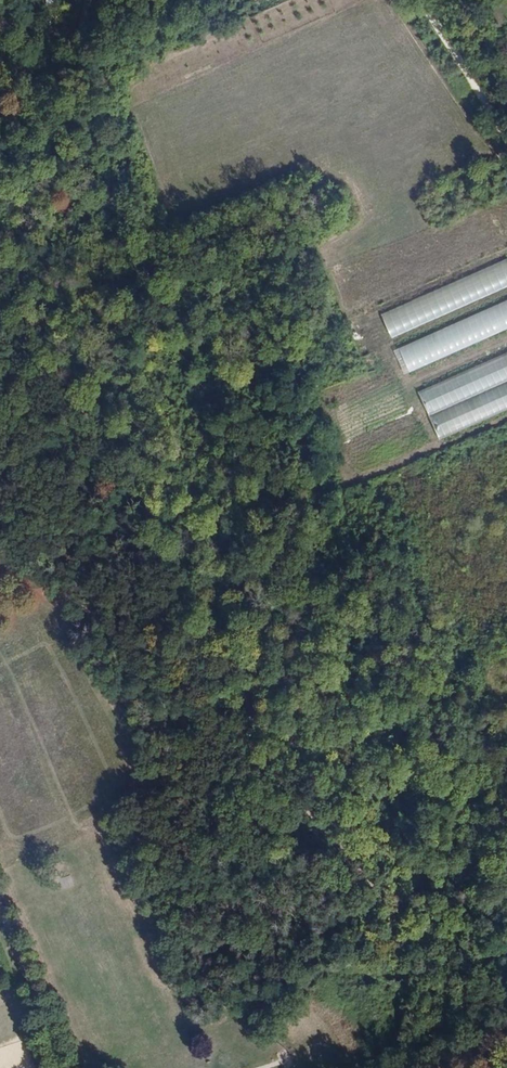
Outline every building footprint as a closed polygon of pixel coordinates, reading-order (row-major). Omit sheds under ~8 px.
[(0,3),(0,13),(12,30),(17,27),(0,3)] [(399,344),(408,369),(506,331),(506,303),(399,344)] [(419,387),(437,436),(506,410),(506,354),(419,387)]
